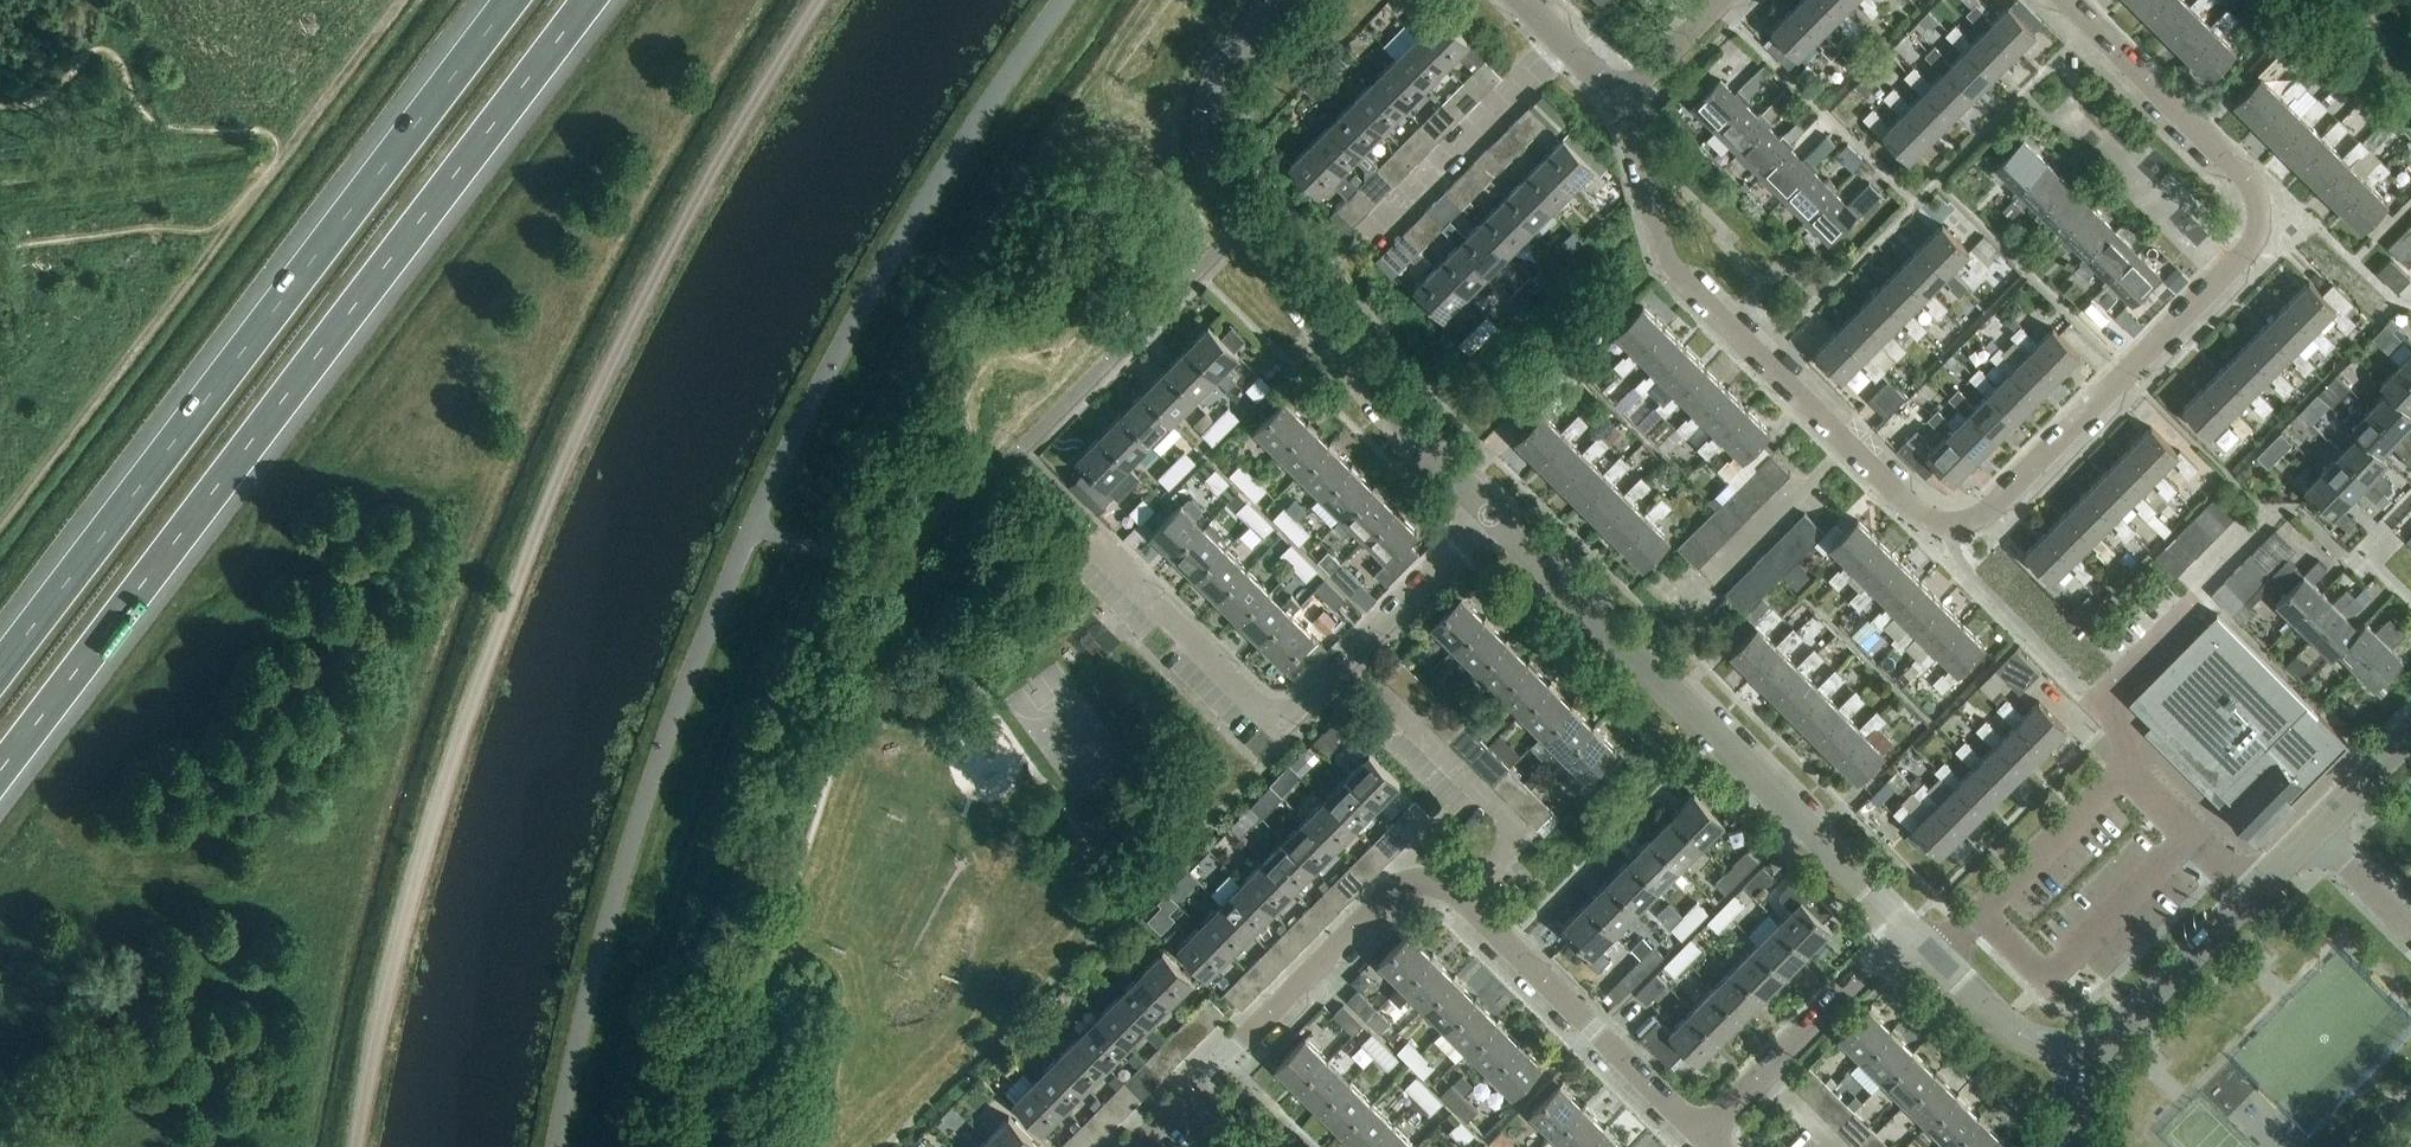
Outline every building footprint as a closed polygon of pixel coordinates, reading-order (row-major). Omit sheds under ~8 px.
[(1794,9),(1821,36),(1824,32),(1837,20),(1844,27),(1843,29),(1852,39),(1862,29),(1845,12),(1842,15),(1827,0),(1802,0),(1794,9)] [(1842,15),(1845,12),(1856,0),(1827,0),(1842,15)] [(1865,6),(1863,8),(1873,18),(1883,8),(1874,0),(1859,0),(1865,6)] [(1977,6),(1981,3),(1978,0),(1963,0),(1972,9),(1976,5),(1977,6)] [(2145,16),(2161,0),(2130,0),(2145,16)] [(2166,36),(2193,9),(2190,6),(2184,0),(2161,0),(2145,16),(2166,36)] [(2187,57),(2214,30),(2211,27),(2198,14),(2205,6),(2207,8),(2215,0),(2196,0),(2190,6),(2193,9),(2166,36),(2187,57)] [(1967,14),(1984,32),(1988,28),(2015,55),(2036,34),(2009,7),(1992,24),(1984,16),(1986,14),(1976,5),(1967,14)] [(1821,36),(1794,9),(1772,30),(1775,33),(1799,57),(1816,40),(1824,48),(1822,50),(1832,59),(1841,50),(1824,32),(1821,36)] [(2214,30),(2187,57),(2209,78),(2236,51),(2219,34),(2226,27),(2228,28),(2238,19),(2228,9),(2211,27),(2214,30)] [(1439,14),(1418,36),(1448,66),(1470,45),(1439,14)] [(1946,35),(1963,52),(1967,49),(1994,76),(2015,55),(1988,28),(1984,32),(1971,45),(1964,37),(1965,35),(1956,26),(1946,35)] [(1799,57),(1775,33),(1764,44),(1788,68),(1799,57)] [(1418,36),(1396,57),(1427,88),(1448,66),(1418,36)] [(1925,56),(1943,73),(1946,70),(1973,97),(1994,76),(1967,49),(1963,52),(1951,65),(1943,58),(1945,56),(1935,46),(1925,56)] [(1396,57),(1375,79),(1406,109),(1427,88),(1396,57)] [(2234,104),(2256,125),(2283,98),(2280,95),(2267,83),(2275,75),(2276,77),(2286,67),(2276,57),(2258,76),(2260,78),(2234,104)] [(1478,68),(1495,85),(1503,78),(1485,60),(1478,68)] [(1808,64),(1796,76),(1805,84),(1817,73),(1808,64)] [(1747,105),(1751,101),(1748,99),(1772,75),(1763,65),(1739,89),(1735,93),(1721,80),(1693,109),(1716,132),(1744,103),(1747,105)] [(1905,77),(1922,94),(1925,91),(1952,118),(1973,97),(1946,70),(1943,73),(1930,86),(1922,79),(1924,77),(1914,67),(1905,77)] [(2256,125),(2277,146),(2304,119),(2301,116),(2288,103),(2295,96),(2297,97),(2307,88),(2297,78),(2280,95),(2283,98),(2256,125)] [(1375,79),(1354,100),(1385,130),(1406,109),(1375,79)] [(1464,82),(1443,103),(1460,120),(1481,99),(1464,82)] [(1884,98),(1901,115),(1904,112),(1931,139),(1952,118),(1925,91),(1922,94),(1909,107),(1901,99),(1903,98),(1894,88),(1884,98)] [(1783,109),(1794,98),(1785,90),(1775,100),(1783,109)] [(2277,146),(2298,167),(2325,140),(2322,137),(2309,124),(2316,116),(2318,118),(2328,109),(2318,99),(2301,116),(2304,119),(2277,146)] [(1354,100),(1333,121),(1364,151),(1385,130),(1354,100)] [(1460,120),(1443,103),(1435,110),(1453,128),(1460,120)] [(1716,132),(1738,154),(1767,125),(1769,128),(1773,124),(1761,112),(1757,116),(1747,105),(1744,103),(1716,132)] [(1904,112),(1901,115),(1888,128),(1881,120),(1883,118),(1873,109),(1863,119),(1881,137),(1884,134),(1910,160),(1931,139),(1904,112)] [(1509,128),(1526,145),(1534,138),(1516,120),(1509,128)] [(2298,167),(2319,188),(2346,161),(2343,158),(2329,145),(2337,137),(2339,139),(2348,129),(2339,120),(2322,137),(2325,140),(2298,167)] [(1333,121),(1312,143),(1342,173),(1355,160),(1364,151),(1333,121)] [(1422,124),(1401,145),(1418,163),(1439,142),(1422,124)] [(1738,154),(1761,176),(1789,148),(1792,150),(1796,146),(1784,134),(1780,138),(1769,128),(1767,125),(1738,154)] [(1570,132),(1564,138),(1594,169),(1600,163),(1601,162),(1571,131),(1570,132)] [(1564,138),(1542,160),(1573,190),(1594,169),(1564,138)] [(2319,188),(2340,209),(2367,182),(2363,178),(2350,165),(2358,158),(2360,160),(2369,150),(2360,140),(2343,158),(2346,161),(2319,188)] [(1488,149),(1505,166),(1513,159),(1495,141),(1488,149)] [(2006,180),(2016,191),(2019,193),(2047,164),(2024,142),(1997,169),(1995,167),(1990,172),(2002,184),(2006,180)] [(1342,173),(1312,143),(1290,165),(1321,195),(1342,173)] [(1401,145),(1380,167),(1397,184),(1418,163),(1401,145)] [(1761,176),(1783,199),(1812,170),(1814,172),(1818,168),(1806,156),(1802,161),(1792,150),(1789,148),(1761,176)] [(1364,151),(1355,160),(1365,170),(1366,174),(1376,163),(1364,151)] [(1542,160),(1521,181),(1552,212),(1573,190),(1542,160)] [(2367,182),(2340,209),(2361,230),(2388,203),(2371,186),(2379,178),(2381,180),(2390,171),(2380,161),(2363,178),(2367,182)] [(1467,170),(1484,188),(1492,180),(1474,163),(1467,170)] [(2028,202),(2039,213),(2041,215),(2070,186),(2047,164),(2019,193),(2016,191),(2012,195),(2024,207),(2028,202)] [(1380,167),(1359,188),(1376,205),(1397,184),(1380,167)] [(1783,199),(1805,221),(1834,192),(1837,195),(1841,191),(1829,179),(1825,183),(1814,172),(1812,170),(1783,199)] [(1521,181),(1500,203),(1531,233),(1552,212),(1521,181)] [(1834,192),(1805,221),(1828,244),(1856,216),(1858,218),(1882,195),(1870,183),(1847,205),(1837,195),(1834,192)] [(1446,191),(1463,209),(1471,201),(1453,184),(1446,191)] [(2051,225),(2061,235),(2064,238),(2092,209),(2070,186),(2041,215),(2039,213),(2035,217),(2047,229),(2051,225)] [(1376,205),(1359,188),(1331,215),(1349,233),(1376,205)] [(2011,202),(2003,211),(2011,219),(2020,211),(2011,202)] [(1500,203),(1479,224),(1510,254),(1531,233),(1500,203)] [(1425,213),(1442,230),(1450,222),(1432,205),(1425,213)] [(2073,247),(2084,258),(2086,260),(2115,231),(2092,209),(2064,238),(2061,235),(2057,239),(2069,251),(2073,247)] [(1479,224),(1458,245),(1488,276),(1510,254),(1479,224)] [(1943,225),(1922,247),(1949,274),(1952,271),(1965,258),(1972,265),(1970,267),(1980,277),(1990,267),(1971,249),(1969,251),(1943,225)] [(1404,234),(1421,251),(1429,244),(1411,226),(1404,234)] [(2401,236),(2410,246),(2410,226),(2401,236)] [(2096,270),(2106,280),(2109,282),(2137,254),(2115,231),(2086,260),(2084,258),(2080,262),(2092,274),(2096,270)] [(2401,236),(2388,248),(2409,268),(2410,266),(2410,246),(2401,236)] [(1458,245),(1437,266),(1467,297),(1488,276),(1458,245)] [(1922,247),(1901,268),(1928,295),(1931,291),(1944,278),(1952,286),(1950,288),(1960,297),(1969,288),(1952,271),(1949,274),(1922,247)] [(1407,265),(1389,248),(1382,255),(1400,273),(1407,265)] [(2109,282),(2106,280),(2102,284),(2105,287),(2114,296),(2118,292),(2132,305),(2160,277),(2137,254),(2109,282)] [(1549,277),(1562,264),(1555,257),(1549,263),(1546,261),(1538,268),(1541,271),(1535,278),(1542,285),(1550,278),(1549,277)] [(2377,273),(2397,292),(2410,279),(2391,259),(2377,273)] [(1467,297),(1437,266),(1415,288),(1446,319),(1467,297)] [(2177,267),(2163,281),(2176,293),(2189,280),(2177,267)] [(1901,268),(1880,289),(1907,316),(1910,312),(1923,299),(1931,307),(1929,309),(1939,318),(1948,309),(1931,291),(1928,295),(1901,268)] [(2309,282),(2288,303),(2315,330),(2318,327),(2331,314),(2339,322),(2337,324),(2347,333),(2356,324),(2345,313),(2353,305),(2333,285),(2323,295),(2309,282)] [(2107,308),(2117,299),(2114,296),(2105,287),(2095,296),(2107,308)] [(1880,289),(1859,310),(1886,337),(1890,333),(1903,320),(1910,328),(1908,330),(1918,339),(1928,330),(1910,312),(1907,316),(1880,289)] [(2288,303),(2267,324),(2294,351),(2297,348),(2310,335),(2318,343),(2316,345),(2326,354),(2335,345),(2318,327),(2315,330),(2288,303)] [(1624,376),(1641,358),(1638,355),(1665,328),(1644,306),(1617,334),(1634,350),(1626,358),(1624,356),(1615,366),(1624,376)] [(1859,310),(1838,331),(1865,358),(1869,354),(1882,341),(1889,349),(1888,350),(1897,360),(1907,350),(1890,333),(1886,337),(1859,310)] [(2402,341),(2393,332),(2398,327),(2391,321),(2373,339),(2389,355),(2402,341)] [(2267,324),(2246,345),(2274,372),(2277,369),(2290,356),(2297,364),(2296,366),(2305,375),(2315,365),(2297,348),(2294,351),(2267,324)] [(1209,326),(1187,348),(1217,379),(1229,391),(1238,381),(1226,370),(1240,356),(1209,326)] [(2011,336),(2028,354),(2032,350),(2059,377),(2080,356),(2053,329),(2037,346),(2029,338),(2030,336),(2021,327),(2011,336)] [(1645,397),(1662,379),(1659,376),(1686,349),(1665,328),(1638,355),(1641,358),(1655,371),(1647,379),(1645,377),(1635,387),(1645,397)] [(1865,358),(1838,331),(1817,352),(1827,362),(1844,379),(1861,362),(1869,370),(1867,371),(1877,381),(1886,371),(1869,354),(1865,358)] [(2246,345),(2226,366),(2253,393),(2256,390),(2269,377),(2277,385),(2275,386),(2284,396),(2294,386),(2277,369),(2274,372),(2246,345)] [(1187,348),(1165,370),(1196,401),(1217,379),(1187,348)] [(1991,357),(2008,374),(2011,371),(2038,398),(2059,377),(2032,350),(2028,354),(2016,367),(2008,359),(2010,357),(2000,348),(1991,357)] [(1666,417),(1683,400),(1680,397),(1707,369),(1686,349),(1659,376),(1662,379),(1675,392),(1668,400),(1666,398),(1656,408),(1666,417)] [(2399,367),(2410,378),(2410,354),(2399,367)] [(1953,355),(1946,361),(1953,367),(1959,361),(1953,355)] [(1827,362),(1822,367),(1838,384),(1844,379),(1827,362)] [(2226,366),(2205,387),(2232,414),(2235,411),(2248,398),(2256,405),(2254,407),(2264,417),(2273,407),(2256,390),(2253,393),(2226,366)] [(2388,391),(2389,391),(2410,411),(2410,410),(2410,409),(2410,378),(2399,367),(2381,385),(2388,391)] [(1970,378),(1987,395),(1990,392),(2017,419),(2038,398),(2011,371),(2008,374),(1995,387),(1987,380),(1989,378),(1979,368),(1970,378)] [(1687,438),(1704,421),(1701,417),(1728,390),(1707,369),(1680,397),(1683,400),(1696,413),(1689,421),(1687,419),(1677,428),(1687,438)] [(1165,370),(1143,392),(1174,423),(1196,401),(1165,370)] [(1897,375),(1877,395),(1895,413),(1915,394),(1897,375)] [(1248,390),(1258,399),(1270,387),(1261,377),(1248,390)] [(2232,414),(2205,387),(2184,409),(2211,436),(2228,419),(2235,426),(2233,428),(2243,438),(2253,428),(2235,411),(2232,414)] [(1949,399),(1966,416),(1970,413),(1997,440),(2017,419),(1990,392),(1987,395),(1974,408),(1966,401),(1968,399),(1959,389),(1949,399)] [(1708,459),(1725,441),(1722,438),(1749,411),(1728,390),(1701,417),(1704,421),(1717,433),(1709,441),(1708,439),(1698,449),(1708,459)] [(2370,410),(2410,449),(2410,432),(2407,427),(2410,423),(2410,411),(2410,410),(2410,411),(2389,391),(2388,391),(2370,410)] [(1143,392),(1121,414),(1152,445),(1174,423),(1143,392)] [(1516,441),(1538,462),(1565,435),(1562,432),(1549,419),(1557,412),(1558,413),(1568,404),(1558,394),(1540,412),(1542,415),(1516,441)] [(2330,407),(2318,395),(2307,406),(2319,418),(2330,407)] [(1255,431),(1278,453),(1308,422),(1286,400),(1255,431)] [(1229,409),(1216,421),(1226,431),(1239,419),(1229,409)] [(1928,420),(1946,437),(1949,434),(1976,461),(1997,440),(1970,413),(1966,416),(1953,429),(1946,422),(1948,420),(1938,410),(1928,420)] [(2359,435),(2360,434),(2381,454),(2390,444),(2404,458),(2403,460),(2410,467),(2410,449),(2370,410),(2365,415),(2355,410),(2345,420),(2353,428),(2352,428),(2359,435)] [(1740,486),(1749,477),(1758,468),(1758,467),(1772,454),(1775,452),(1763,440),(1770,432),(1749,411),(1722,438),(1725,441),(1738,454),(1730,462),(1728,460),(1719,470),(1729,479),(1731,477),(1740,486)] [(1121,414),(1100,436),(1130,467),(1152,445),(1121,414)] [(1538,462),(1559,483),(1586,456),(1583,453),(1570,440),(1577,432),(1579,434),(1589,424),(1579,415),(1562,432),(1565,435),(1538,462)] [(2274,462),(2313,428),(2302,415),(2263,449),(2274,462)] [(1226,431),(1216,421),(1204,434),(1214,444),(1226,431)] [(1278,453),(1299,474),(1330,444),(1308,422),(1278,453)] [(1615,427),(1603,439),(1610,445),(1622,433),(1615,427)] [(2152,427),(2130,449),(2158,476),(2161,473),(2174,460),(2181,468),(2179,469),(2189,479),(2199,469),(2180,451),(2178,453),(2152,427)] [(1976,461),(1949,434),(1946,437),(1933,450),(1925,442),(1927,440),(1917,431),(1897,451),(1925,479),(1938,466),(1954,482),(1976,461)] [(2360,434),(2359,435),(2341,453),(2384,494),(2392,485),(2377,471),(2388,460),(2381,454),(2360,434)] [(1130,467),(1100,436),(1077,459),(1108,489),(1130,467)] [(1559,483),(1580,504),(1607,477),(1604,474),(1591,461),(1598,453),(1600,455),(1610,445),(1603,439),(1600,436),(1583,453),(1586,456),(1559,483)] [(1299,474),(1321,496),(1352,466),(1330,444),(1299,474)] [(2130,449),(2110,470),(2137,497),(2140,494),(2153,481),(2160,488),(2159,490),(2168,500),(2178,490),(2161,473),(2158,476),(2130,449)] [(1185,452),(1173,465),(1183,475),(1195,462),(1185,452)] [(2341,453),(2324,471),(2351,498),(2361,488),(2376,502),(2384,494),(2341,453)] [(1758,467),(1758,468),(1778,487),(1792,474),(1772,454),(1758,467)] [(1580,504),(1601,525),(1628,498),(1624,494),(1611,481),(1619,474),(1621,475),(1630,466),(1621,456),(1604,474),(1607,477),(1580,504)] [(1183,475),(1173,465),(1160,478),(1170,488),(1183,475)] [(1231,475),(1244,487),(1254,477),(1241,465),(1231,475)] [(1321,496),(1343,517),(1343,518),(1373,487),(1352,466),(1321,496)] [(1758,468),(1749,477),(1769,497),(1778,488),(1778,487),(1758,468)] [(1206,480),(1219,493),(1229,483),(1216,470),(1206,480)] [(2110,470),(2089,491),(2116,518),(2119,515),(2132,502),(2140,509),(2138,511),(2165,538),(2172,531),(2154,514),(2157,511),(2140,494),(2137,497),(2110,470)] [(2351,498),(2324,471),(2305,490),(2348,531),(2356,522),(2341,508),(2351,498)] [(1070,486),(1098,514),(1112,499),(1084,472),(1070,486)] [(1254,477),(1244,487),(1257,500),(1267,490),(1254,477)] [(1601,525),(1622,546),(1649,518),(1645,515),(1632,502),(1640,494),(1642,496),(1651,487),(1642,477),(1624,494),(1628,498),(1601,525)] [(1749,477),(1740,486),(1739,487),(1759,507),(1769,497),(1749,477)] [(1354,529),(1365,539),(1395,509),(1373,487),(1343,518),(1343,517),(1335,526),(1346,537),(1354,529)] [(1739,487),(1729,497),(1749,517),(1759,507),(1739,487)] [(2089,491),(2068,512),(2095,539),(2098,535),(2111,522),(2119,530),(2117,532),(2127,541),(2136,532),(2119,515),(2116,518),(2089,491)] [(2384,494),(2376,502),(2382,509),(2390,500),(2384,494)] [(1729,497),(1719,507),(1739,528),(1749,517),(1729,497)] [(2216,497),(2206,507),(2226,527),(2236,517),(2216,497)] [(1152,535),(1174,557),(1205,526),(1197,519),(1203,513),(1202,508),(1193,499),(1189,498),(1183,505),(1182,504),(1152,535)] [(1649,518),(1622,546),(1643,567),(1670,540),(1653,523),(1661,515),(1663,517),(1672,507),(1663,498),(1645,515),(1649,518)] [(1131,512),(1141,522),(1154,509),(1144,500),(1131,512)] [(1238,512),(1251,524),(1261,514),(1248,502),(1238,512)] [(1719,507),(1709,517),(1729,538),(1739,528),(1719,507)] [(2206,507),(2196,517),(2216,537),(2226,527),(2206,507)] [(1275,518),(1288,531),(1298,521),(1285,508),(1275,518)] [(1395,509),(1365,539),(1388,562),(1376,574),(1388,586),(1420,553),(1408,542),(1418,532),(1395,509)] [(2068,512),(2047,533),(2074,560),(2078,556),(2091,543),(2098,551),(2096,553),(2106,562),(2116,553),(2098,535),(2095,539),(2068,512)] [(1261,514),(1251,524),(1264,537),(1273,527),(1261,514)] [(1805,514),(1795,524),(1815,544),(1825,534),(1805,514)] [(1709,517),(1699,528),(1719,548),(1729,538),(1709,517)] [(2196,517),(2186,527),(2206,547),(2216,537),(2196,517)] [(1839,589),(1856,572),(1853,568),(1880,541),(1858,520),(1845,534),(1836,524),(1815,545),(1825,554),(1832,548),(1848,564),(1841,572),(1839,570),(1829,580),(1839,589)] [(1298,521),(1288,531),(1300,543),(1310,533),(1298,521)] [(1174,557),(1196,579),(1227,548),(1218,540),(1223,535),(1211,522),(1205,527),(1205,526),(1174,557)] [(1795,524),(1785,534),(1805,554),(1815,544),(1795,524)] [(2186,527),(2176,537),(2196,557),(2206,547),(2186,527)] [(1699,528),(1689,537),(1709,558),(1719,548),(1699,528)] [(2283,564),(2287,560),(2297,550),(2277,530),(2263,544),(2283,564)] [(2074,560),(2047,533),(2026,554),(2053,581),(2070,564),(2078,572),(2076,573),(2085,583),(2095,573),(2078,556),(2074,560)] [(1785,534),(1775,544),(1795,564),(1805,554),(1785,534)] [(1709,558),(1689,537),(1678,548),(1699,568),(1709,558)] [(2176,537),(2166,547),(2186,567),(2196,557),(2176,537)] [(1860,610),(1877,593),(1874,589),(1901,562),(1880,541),(1853,568),(1856,572),(1869,585),(1862,593),(1860,591),(1850,600),(1860,610)] [(1775,544),(1765,554),(1785,574),(1795,564),(1775,544)] [(2252,554),(2273,574),(2283,564),(2263,544),(2252,554)] [(1282,555),(1295,568),(1305,558),(1292,545),(1282,555)] [(2156,558),(2176,578),(2186,567),(2166,547),(2156,558)] [(1196,579),(1218,601),(1249,570),(1227,548),(1196,579)] [(1319,562),(1332,574),(1342,564),(1329,551),(1319,562)] [(1765,554),(1755,564),(1775,584),(1785,574),(1765,554)] [(2243,564),(2263,584),(2273,574),(2252,554),(2243,564)] [(1305,558),(1295,568),(1307,580),(1317,570),(1305,558)] [(2266,591),(2296,621),(2322,593),(2313,584),(2327,569),(2318,560),(2303,576),(2287,560),(2283,564),(2273,574),(2263,584),(2261,586),(2266,591)] [(1881,631),(1898,613),(1895,610),(1922,583),(1901,562),(1874,589),(1877,593),(1890,606),(1883,613),(1881,611),(1871,621),(1881,631)] [(1342,564),(1332,574),(1352,594),(1362,584),(1342,564)] [(1755,564),(1745,574),(1765,594),(1775,584),(1755,564)] [(2253,594),(2261,586),(2263,584),(2243,564),(2233,574),(2253,594)] [(1218,601),(1240,622),(1271,592),(1249,570),(1218,601)] [(1745,574),(1735,584),(1755,604),(1765,594),(1745,574)] [(2245,603),(2253,594),(2233,574),(2223,584),(2243,604),(2245,603)] [(1316,589),(1336,610),(1346,599),(1326,579),(1316,589)] [(2314,639),(2355,597),(2362,591),(2353,582),(2332,603),(2322,593),(2296,621),(2314,639)] [(1902,651),(1919,634),(1916,631),(1943,604),(1922,583),(1895,610),(1898,613),(1911,626),(1904,634),(1902,632),(1892,642),(1902,651)] [(1755,604),(1735,584),(1725,594),(1745,614),(1755,604)] [(2233,615),(2243,604),(2223,584),(2213,594),(2233,615)] [(2253,594),(2245,603),(2250,608),(2266,591),(2261,586),(2253,594)] [(2362,591),(2355,597),(2363,605),(2372,596),(2364,588),(2362,591)] [(1240,622),(1262,644),(1293,614),(1271,592),(1240,622)] [(1432,626),(1455,649),(1485,619),(1462,596),(1432,626)] [(2332,657),(2339,650),(2359,630),(2358,629),(2349,620),(2364,605),(2363,605),(2355,597),(2314,639),(2332,657)] [(1731,654),(1753,676),(1779,649),(1777,646),(1764,633),(1771,625),(1773,627),(1783,617),(1763,598),(1746,616),(1755,625),(1755,626),(1757,628),(1731,654)] [(1923,672),(1940,655),(1937,652),(1964,625),(1943,604),(1916,631),(1919,634),(1932,647),(1924,655),(1922,653),(1913,662),(1923,672)] [(1325,610),(1313,621),(1326,634),(1337,623),(1325,610)] [(2217,613),(2129,701),(2153,724),(2236,807),(2232,811),(2258,836),(2293,802),(2349,745),(2217,613)] [(1293,614),(1262,644),(1295,677),(1310,661),(1300,651),(1315,636),(1293,614)] [(2339,650),(2357,668),(2398,626),(2390,618),(2375,633),(2365,622),(2358,629),(2359,630),(2339,650)] [(1455,649),(1477,671),(1507,640),(1485,619),(1455,649)] [(1937,652),(1940,655),(1953,668),(1945,675),(1943,673),(1934,683),(1943,693),(1961,674),(1959,672),(1985,646),(1964,625),(1937,652)] [(2398,626),(2357,668),(2375,686),(2402,659),(2392,649),(2407,635),(2398,626)] [(1753,676),(1774,697),(1800,669),(1797,666),(1784,654),(1792,646),(1794,648),(1803,638),(1794,628),(1777,646),(1779,649),(1753,676)] [(1088,634),(1088,659),(1110,659),(1109,633),(1088,634)] [(1477,671),(1499,692),(1529,662),(1507,640),(1477,671)] [(1774,697),(1794,717),(1821,690),(1818,687),(1805,674),(1813,667),(1815,668),(1824,659),(1815,649),(1797,666),(1800,669),(1774,697)] [(1996,670),(2019,694),(2040,673),(2017,650),(1996,670)] [(1499,692),(1520,714),(1551,684),(1529,662),(1499,692)] [(1794,717),(1815,738),(1843,711),(1839,708),(1826,695),(1834,687),(1836,689),(1845,679),(1836,670),(1818,687),(1821,690),(1794,717)] [(1398,692),(1406,699),(1423,681),(1416,674),(1398,692)] [(1520,714),(1542,736),(1573,705),(1551,684),(1520,714)] [(1815,738),(1836,759),(1864,732),(1860,728),(1847,716),(1855,708),(1857,710),(1866,700),(1856,691),(1839,708),(1843,711),(1815,738)] [(1999,692),(1993,698),(2001,705),(2006,700),(1999,692)] [(1437,696),(1420,713),(1427,721),(1445,703),(1437,696)] [(1998,709),(2015,726),(2019,723),(2046,750),(2067,728),(2040,702),(2023,719),(2015,711),(2017,709),(2007,699),(1998,709)] [(1542,736),(1564,757),(1594,727),(1573,705),(1542,736)] [(1864,732),(1836,759),(1858,780),(1885,753),(1868,736),(1875,729),(1877,730),(1887,721),(1877,711),(1860,728),(1864,732)] [(1501,727),(1487,714),(1474,727),(1487,741),(1501,727)] [(1442,735),(1449,742),(1467,725),(1459,717),(1442,735)] [(1977,730),(1994,747),(1998,744),(2025,771),(2046,750),(2019,723),(2015,726),(2002,739),(1994,732),(1996,730),(1986,720),(1977,730)] [(1594,727),(1564,757),(1553,769),(1575,792),(1617,750),(1594,727)] [(1338,746),(1325,732),(1314,743),(1328,757),(1338,746)] [(1464,757),(1471,764),(1489,746),(1481,739),(1464,757)] [(1956,751),(1973,768),(1977,765),(2004,792),(2025,771),(1998,744),(1994,747),(1981,760),(1974,753),(1975,751),(1966,741),(1956,751)] [(1303,776),(1320,759),(1308,748),(1291,765),(1303,776)] [(1370,754),(1349,776),(1379,806),(1401,785),(1370,754)] [(1486,778),(1493,786),(1511,768),(1503,761),(1486,778)] [(1935,772),(1953,789),(1956,786),(1983,813),(2004,792),(1977,765),(1973,768),(1961,781),(1953,773),(1955,772),(1945,762),(1935,772)] [(1293,786),(1303,776),(1291,765),(1282,775),(1293,786)] [(1897,771),(1887,781),(1895,789),(1898,792),(1909,782),(1897,771)] [(1349,776),(1327,797),(1358,828),(1379,806),(1349,776)] [(1508,800),(1515,807),(1532,790),(1525,782),(1508,800)] [(1915,793),(1932,810),(1935,807),(1962,834),(1983,813),(1956,786),(1953,789),(1940,802),(1932,794),(1934,792),(1924,783),(1915,793)] [(1695,794),(1673,816),(1703,846),(1726,824),(1695,794)] [(1327,797),(1306,819),(1337,849),(1358,828),(1327,797)] [(1409,808),(1426,825),(1434,818),(1416,800),(1409,808)] [(1935,807),(1932,810),(1919,823),(1911,815),(1913,813),(1904,804),(1894,813),(1912,831),(1915,829),(1941,855),(1962,834),(1935,807)] [(1548,805),(1530,822),(1538,830),(1555,812),(1548,805)] [(1673,816),(1651,838),(1682,868),(1703,846),(1673,816)] [(1306,819),(1285,840),(1316,870),(1337,849),(1306,819)] [(1387,830),(1405,847),(1412,839),(1395,822),(1387,830)] [(1916,848),(1925,839),(1915,829),(1912,831),(1906,838),(1916,848)] [(1651,838),(1629,860),(1660,890),(1682,868),(1651,838)] [(1285,840),(1264,861),(1295,891),(1316,870),(1285,840)] [(1366,851),(1383,868),(1384,868),(1391,861),(1374,843),(1366,851)] [(1748,852),(1729,871),(1739,882),(1759,862),(1748,852)] [(1629,860),(1607,882),(1638,912),(1660,890),(1629,860)] [(1264,861),(1243,882),(1273,913),(1295,891),(1264,861)] [(1345,872),(1363,889),(1370,882),(1352,864),(1345,872)] [(1744,887),(1754,897),(1774,877),(1764,867),(1744,887)] [(1739,882),(1729,871),(1716,884),(1726,894),(1739,882)] [(1792,909),(1779,922),(1810,952),(1832,930),(1824,922),(1834,912),(1798,876),(1781,893),(1780,898),(1792,909)] [(1243,882),(1222,904),(1252,934),(1273,913),(1243,882)] [(1607,882),(1586,904),(1616,934),(1638,912),(1607,882)] [(1177,883),(1174,886),(1171,889),(1168,892),(1179,902),(1187,893),(1177,883)] [(1324,893),(1342,910),(1349,903),(1331,886),(1324,893)] [(1159,902),(1162,906),(1169,913),(1179,904),(1168,893),(1159,902)] [(1735,896),(1722,909),(1732,919),(1745,906),(1735,896)] [(1698,903),(1685,916),(1695,926),(1708,913),(1698,903)] [(1222,904),(1201,925),(1231,955),(1252,934),(1222,904)] [(1616,934),(1586,904),(1563,927),(1593,955),(1588,960),(1599,971),(1611,959),(1601,949),(1616,934)] [(1303,914),(1321,932),(1328,924),(1310,907),(1303,914)] [(1732,919),(1722,909),(1710,921),(1720,931),(1732,919)] [(1695,926),(1685,916),(1673,928),(1683,938),(1695,926)] [(1779,922),(1758,944),(1788,974),(1810,952),(1779,922)] [(1231,955),(1201,925),(1179,947),(1210,977),(1231,955)] [(1282,935),(1299,953),(1300,953),(1307,945),(1289,928),(1282,935)] [(1380,964),(1402,986),(1432,955),(1410,933),(1380,964)] [(1691,940),(1679,953),(1689,962),(1701,950),(1691,940)] [(1758,944),(1736,966),(1766,996),(1788,974),(1758,944)] [(1655,947),(1642,959),(1652,969),(1665,956),(1655,947)] [(1261,957),(1278,974),(1286,967),(1268,949),(1261,957)] [(1163,951),(1142,973),(1172,1003),(1194,982),(1163,951)] [(1689,962),(1679,953),(1666,965),(1676,975),(1689,962)] [(1402,986),(1424,1008),(1454,977),(1432,955),(1402,986)] [(1652,969),(1642,959),(1622,979),(1632,989),(1652,969)] [(1736,966),(1714,988),(1744,1018),(1766,996),(1736,966)] [(1240,978),(1257,995),(1265,988),(1247,970),(1240,978)] [(1142,973),(1121,994),(1151,1025),(1172,1003),(1142,973)] [(1351,983),(1361,992),(1371,982),(1361,973),(1351,983)] [(1637,994),(1648,1005),(1667,984),(1657,974),(1637,994)] [(1424,1008),(1446,1030),(1476,999),(1454,977),(1424,1008)] [(1714,988),(1692,1010),(1723,1040),(1744,1018),(1714,988)] [(1348,1001),(1368,1021),(1379,1011),(1359,991),(1348,1001)] [(1121,994),(1099,1015),(1130,1046),(1151,1025),(1121,994)] [(1202,1005),(1219,1022),(1220,1022),(1227,1015),(1210,997),(1202,1005)] [(1446,1030),(1468,1052),(1498,1021),(1476,999),(1446,1030)] [(1334,1016),(1354,1036),(1364,1025),(1344,1005),(1334,1016)] [(1840,1037),(1862,1060),(1892,1030),(1870,1009),(1871,1008),(1870,1007),(1840,1037)] [(1723,1040),(1692,1010),(1671,1031),(1654,1014),(1636,1032),(1660,1056),(1661,1055),(1675,1069),(1691,1053),(1700,1063),(1723,1040)] [(1379,1011),(1368,1021),(1381,1034),(1391,1023),(1379,1011)] [(1099,1015),(1078,1037),(1109,1067),(1130,1046),(1099,1015)] [(1180,1026),(1198,1044),(1206,1035),(1189,1018),(1180,1026)] [(1468,1052),(1490,1073),(1520,1043),(1498,1021),(1468,1052)] [(1862,1060),(1884,1082),(1914,1052),(1892,1030),(1862,1060)] [(1363,1044),(1376,1057),(1386,1047),(1373,1034),(1363,1044)] [(1078,1037),(1057,1058),(1088,1088),(1109,1067),(1078,1037)] [(1276,1068),(1299,1090),(1329,1059),(1307,1037),(1276,1068)] [(1160,1048),(1177,1065),(1184,1058),(1167,1040),(1160,1048)] [(1399,1052),(1412,1064),(1422,1054),(1409,1042),(1399,1052)] [(1520,1043),(1490,1073),(1513,1096),(1543,1065),(1520,1043)] [(1386,1047),(1376,1057),(1389,1069),(1399,1059),(1386,1047)] [(1135,1052),(1128,1058),(1138,1069),(1145,1062),(1135,1052)] [(1884,1082),(1906,1104),(1936,1074),(1914,1052),(1884,1082)] [(1422,1054),(1412,1064),(1425,1077),(1435,1067),(1422,1054)] [(1057,1058),(1036,1079),(1066,1110),(1088,1088),(1057,1058)] [(1299,1090),(1321,1112),(1351,1081),(1329,1059),(1299,1090)] [(1138,1069),(1156,1086),(1163,1079),(1146,1061),(1145,1062),(1138,1069)] [(1906,1104),(1928,1125),(1958,1095),(1936,1074),(1906,1104)] [(1407,1088),(1420,1100),(1430,1090),(1417,1078),(1407,1088)] [(1066,1110),(1036,1079),(1014,1101),(1045,1131),(1066,1110)] [(1321,1112),(1343,1134),(1373,1103),(1351,1081),(1321,1112)] [(1117,1090),(1135,1107),(1142,1100),(1125,1082),(1117,1090)] [(1808,1100),(1816,1107),(1833,1090),(1826,1082),(1808,1100)] [(1531,1114),(1554,1136),(1584,1106),(1561,1084),(1531,1114)] [(1443,1095),(1456,1108),(1466,1098),(1453,1085),(1443,1095)] [(1430,1090),(1420,1100),(1432,1113),(1442,1103),(1430,1090)] [(1950,1146),(1980,1117),(1958,1095),(1928,1125),(1950,1146)] [(1466,1098),(1456,1108),(1468,1120),(1478,1110),(1466,1098)] [(1098,1099),(1091,1106),(1096,1111),(1103,1104),(1098,1099)] [(1356,1146),(1373,1146),(1395,1125),(1373,1103),(1343,1134),(1356,1146)] [(1096,1111),(1114,1128),(1114,1129),(1121,1121),(1104,1104),(1103,1104),(1096,1111)] [(1830,1122),(1837,1129),(1855,1111),(1847,1104),(1830,1122)] [(1564,1146),(1587,1146),(1606,1128),(1584,1106),(1554,1136),(1564,1146)] [(988,1138),(997,1146),(1040,1146),(1010,1117),(988,1138)] [(2002,1139),(1980,1117),(1950,1146),(1994,1146),(2002,1139)] [(1451,1132),(1464,1145),(1474,1135),(1461,1122),(1451,1132)] [(1090,1146),(1096,1146),(1100,1142),(1083,1125),(1075,1132),(1090,1146)] [(1417,1146),(1395,1125),(1373,1146),(1417,1146)] [(1855,1146),(1863,1146),(1877,1133),(1869,1126),(1852,1143),(1855,1146)] [(1606,1128),(1587,1146),(1625,1146),(1606,1128)] [(980,1146),(997,1146),(988,1138),(980,1146)] [(1994,1146),(2010,1146),(2002,1139),(1994,1146)]
